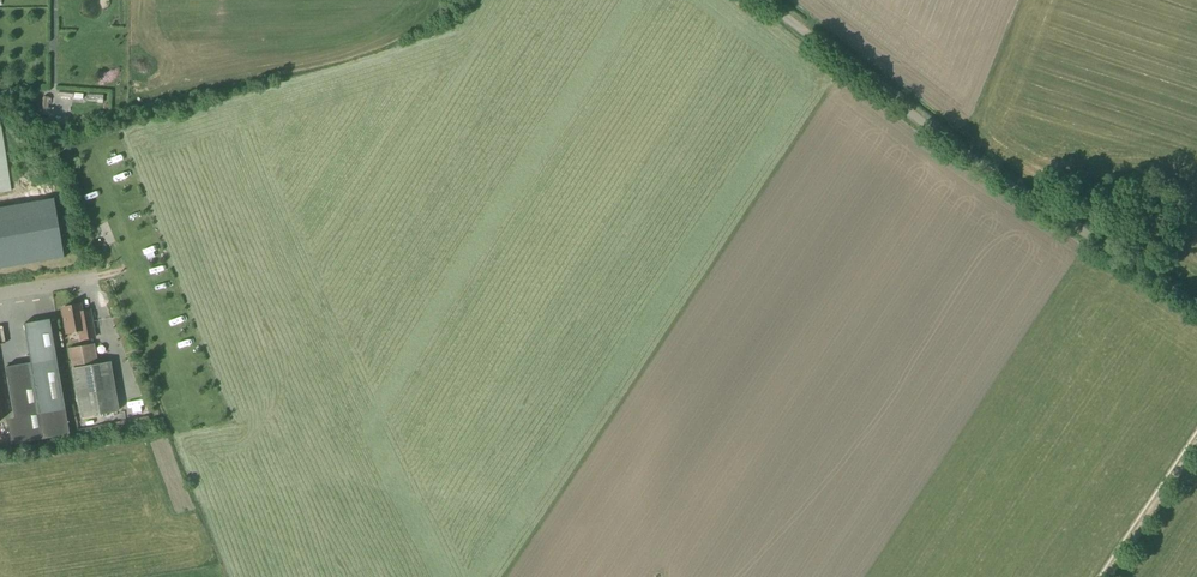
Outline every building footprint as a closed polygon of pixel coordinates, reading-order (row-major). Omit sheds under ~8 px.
[(137,32),(124,32),(124,53),(137,53),(137,32)] [(50,96),(48,114),(54,115),(56,97),(50,96)] [(0,122),(0,193),(14,191),(6,121),(0,122)] [(82,311),(81,305),(62,308),(66,333),(78,331),(80,341),(96,339),(91,310),(82,311)] [(6,420),(10,445),(69,435),(56,358),(49,319),(23,324),(30,363),(6,367),(15,419),(6,420)] [(98,364),(95,344),(68,348),(72,368),(80,418),(119,412),(111,362),(98,364)]
